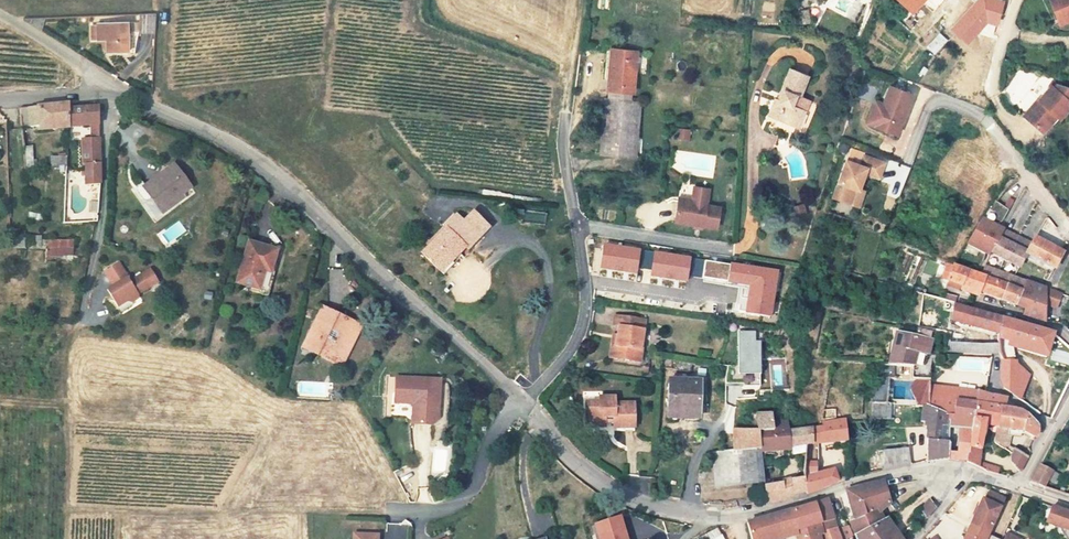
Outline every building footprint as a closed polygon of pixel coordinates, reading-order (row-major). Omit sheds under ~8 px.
[(896,3),(912,20),(934,0),(900,0),(896,3)] [(912,20),(916,23),(938,2),(936,0),(934,0),(912,20)] [(950,29),(967,44),(987,23),(996,26),(1004,1),(1002,0),(976,0),(950,29)] [(1053,1),(1064,23),(1068,20),(1068,0),(1055,0),(1053,1)] [(797,30),(808,29),(806,15),(801,16),(800,11),(794,12),(797,30)] [(140,14),(139,32),(155,32),(156,14),(140,14)] [(45,32),(48,19),(27,20),(26,21),(45,32)] [(106,52),(126,51),(126,23),(96,24),(96,36),(105,35),(106,52)] [(936,31),(925,48),(935,55),(946,38),(936,31)] [(906,70),(922,48),(916,43),(899,65),(906,70)] [(619,78),(621,60),(612,59),(610,77),(614,77),(619,78)] [(641,61),(621,60),(619,78),(614,77),(613,98),(638,101),(641,61)] [(777,105),(770,121),(799,133),(805,117),(810,106),(801,102),(808,84),(791,78),(783,95),(785,96),(781,106),(777,105)] [(1026,119),(1044,136),(1060,120),(1063,123),(1068,117),(1068,92),(1061,90),(1057,85),(1053,90),(1055,91),(1042,104),(1041,103),(1026,119)] [(883,108),(874,131),(887,135),(890,126),(900,130),(911,98),(889,91),(883,108)] [(68,130),(67,108),(67,105),(27,107),(28,131),(68,130)] [(68,130),(98,128),(97,107),(67,108),(68,130)] [(609,107),(605,163),(640,165),(645,111),(609,107)] [(887,135),(897,139),(900,130),(890,126),(887,135)] [(682,136),(681,145),(693,146),(693,137),(682,136)] [(85,181),(99,181),(99,139),(82,139),(82,162),(85,162),(85,181)] [(51,154),(49,166),(65,168),(67,157),(51,154)] [(836,200),(853,205),(857,190),(861,190),(864,180),(865,175),(866,173),(880,177),(884,162),(862,156),(859,166),(846,162),(836,200)] [(180,195),(190,189),(173,165),(144,186),(152,197),(149,200),(158,212),(180,195)] [(862,207),(866,191),(861,190),(857,190),(853,205),(862,207)] [(690,210),(681,209),(679,230),(699,232),(707,233),(721,235),(723,214),(710,212),(712,196),(700,194),(699,204),(701,207),(701,211),(699,214),(692,213),(690,210)] [(695,207),(682,206),(681,209),(690,210),(692,213),(699,214),(701,211),(701,207),(699,204),(700,194),(697,194),(695,207)] [(183,200),(180,195),(158,212),(161,216),(183,200)] [(450,237),(444,232),(423,260),(447,279),(456,267),(453,264),(465,248),(468,250),(486,226),(469,213),(460,223),(450,237)] [(993,254),(1006,229),(983,217),(970,242),(993,254)] [(454,219),(444,232),(450,237),(460,223),(454,219)] [(1006,229),(993,254),(1007,261),(1015,246),(1027,252),(1032,243),(1006,229)] [(1007,261),(1019,267),(1026,253),(1054,268),(1061,255),(1062,252),(1035,238),(1032,243),(1027,252),(1015,246),(1007,261)] [(73,257),(73,240),(47,239),(47,256),(73,257)] [(255,294),(265,296),(272,273),(268,272),(275,250),(249,243),(237,282),(257,288),(255,294)] [(685,281),(688,257),(602,245),(598,269),(685,281)] [(117,263),(103,272),(112,286),(108,289),(111,292),(110,297),(109,301),(112,302),(116,308),(126,302),(131,303),(135,300),(137,295),(157,283),(149,270),(129,282),(117,263)] [(986,264),(982,274),(1000,281),(1002,270),(986,264)] [(966,269),(959,266),(954,282),(966,286),(982,292),(983,289),(1003,298),(1008,284),(1000,281),(982,274),(966,269)] [(1002,270),(1000,281),(1008,284),(1023,290),(1024,290),(1027,280),(1002,270)] [(725,301),(764,308),(769,280),(729,274),(725,301)] [(1023,290),(1018,304),(1024,306),(1023,311),(1045,318),(1045,303),(1045,299),(1057,304),(1061,294),(1045,288),(1027,280),(1024,290),(1023,290)] [(1008,284),(1003,298),(1006,300),(1018,304),(1023,290),(1008,284)] [(955,321),(1000,332),(1005,317),(958,304),(955,321)] [(304,349),(319,357),(323,348),(343,357),(359,325),(323,308),(304,349)] [(1000,343),(999,353),(1001,360),(1001,376),(1003,387),(1020,398),(1031,375),(1017,362),(1014,346),(1048,356),(1055,331),(1045,328),(1005,317),(1000,332),(1000,343)] [(628,343),(625,358),(649,360),(655,328),(625,322),(623,333),(629,333),(628,343)] [(913,365),(922,365),(926,353),(931,354),(933,338),(931,338),(932,331),(918,328),(917,336),(897,330),(889,364),(895,364),(913,365)] [(755,342),(755,332),(739,332),(739,367),(728,366),(726,377),(726,384),(744,384),(744,387),(760,386),(761,341),(755,342)] [(951,352),(999,353),(1000,343),(951,342),(951,352)] [(343,357),(323,348),(319,357),(339,366),(343,357)] [(1055,348),(1051,359),(1068,366),(1068,353),(1055,348)] [(625,358),(624,366),(650,372),(651,360),(649,360),(625,358)] [(889,364),(883,365),(873,402),(887,402),(889,378),(894,376),(895,364),(889,364)] [(412,404),(410,424),(430,425),(436,420),(439,380),(395,377),(393,402),(412,404)] [(927,404),(938,409),(945,411),(949,402),(974,410),(971,401),(973,391),(973,390),(930,384),(930,379),(918,378),(911,389),(918,404),(927,404)] [(677,383),(675,423),(704,424),(707,384),(677,383)] [(971,401),(1005,407),(1007,398),(987,394),(973,391),(971,401)] [(1002,420),(1005,407),(971,401),(974,410),(968,460),(969,461),(979,465),(988,417),(1002,420)] [(892,419),(893,403),(887,402),(873,402),(872,418),(892,419)] [(968,460),(974,410),(949,402),(945,411),(950,415),(950,426),(949,440),(949,456),(960,458),(968,460)] [(612,430),(622,430),(622,438),(633,438),(642,438),(642,410),(622,410),(622,403),(607,404),(607,409),(594,409),(594,430),(594,434),(612,434),(612,430)] [(927,404),(928,459),(949,456),(949,440),(935,440),(938,409),(927,404)] [(1026,428),(1037,434),(1038,425),(1027,415),(1020,409),(1005,407),(1002,420),(1001,424),(1011,426),(1026,428)] [(759,429),(735,428),(735,449),(761,447),(762,451),(793,449),(793,454),(805,453),(803,476),(793,478),(766,484),(767,497),(768,502),(807,488),(805,471),(807,444),(815,443),(815,427),(792,428),(792,436),(775,436),(775,428),(772,413),(758,412),(756,417),(759,429)] [(805,471),(807,488),(808,492),(839,479),(835,468),(818,473),(819,443),(848,439),(846,418),(824,422),(824,426),(815,427),(815,443),(807,444),(805,471)] [(1011,426),(1001,424),(998,437),(998,439),(999,440),(999,441),(1000,442),(1001,443),(1003,444),(1004,444),(1007,446),(1011,426)] [(881,456),(909,452),(908,435),(883,438),(880,456),(881,456)] [(765,482),(762,451),(761,447),(735,449),(714,452),(716,488),(765,482)] [(1028,458),(1014,449),(1011,459),(1020,471),(1028,458)] [(1034,481),(1046,487),(1054,468),(1043,463),(1034,481)] [(998,473),(1000,467),(985,464),(984,470),(998,473)] [(883,511),(891,502),(885,478),(847,487),(856,520),(883,511)] [(983,498),(971,525),(989,533),(1005,498),(990,491),(987,500),(983,498)] [(831,530),(837,526),(829,497),(751,520),(756,538),(779,538),(796,534),(797,538),(821,538),(819,533),(831,530)] [(930,498),(920,508),(926,517),(936,508),(930,498)] [(1048,507),(1043,523),(1055,526),(1054,530),(1057,534),(1062,534),(1065,538),(1068,538),(1068,513),(1048,507)] [(883,511),(856,520),(852,522),(856,534),(888,517),(883,511)] [(621,516),(595,524),(599,538),(628,538),(621,516)] [(888,517),(856,534),(858,538),(905,538),(888,517)] [(964,538),(1002,538),(989,533),(971,525),(964,538)] [(837,526),(831,530),(819,533),(821,538),(842,538),(837,526)] [(718,529),(697,538),(723,538),(718,529)]
